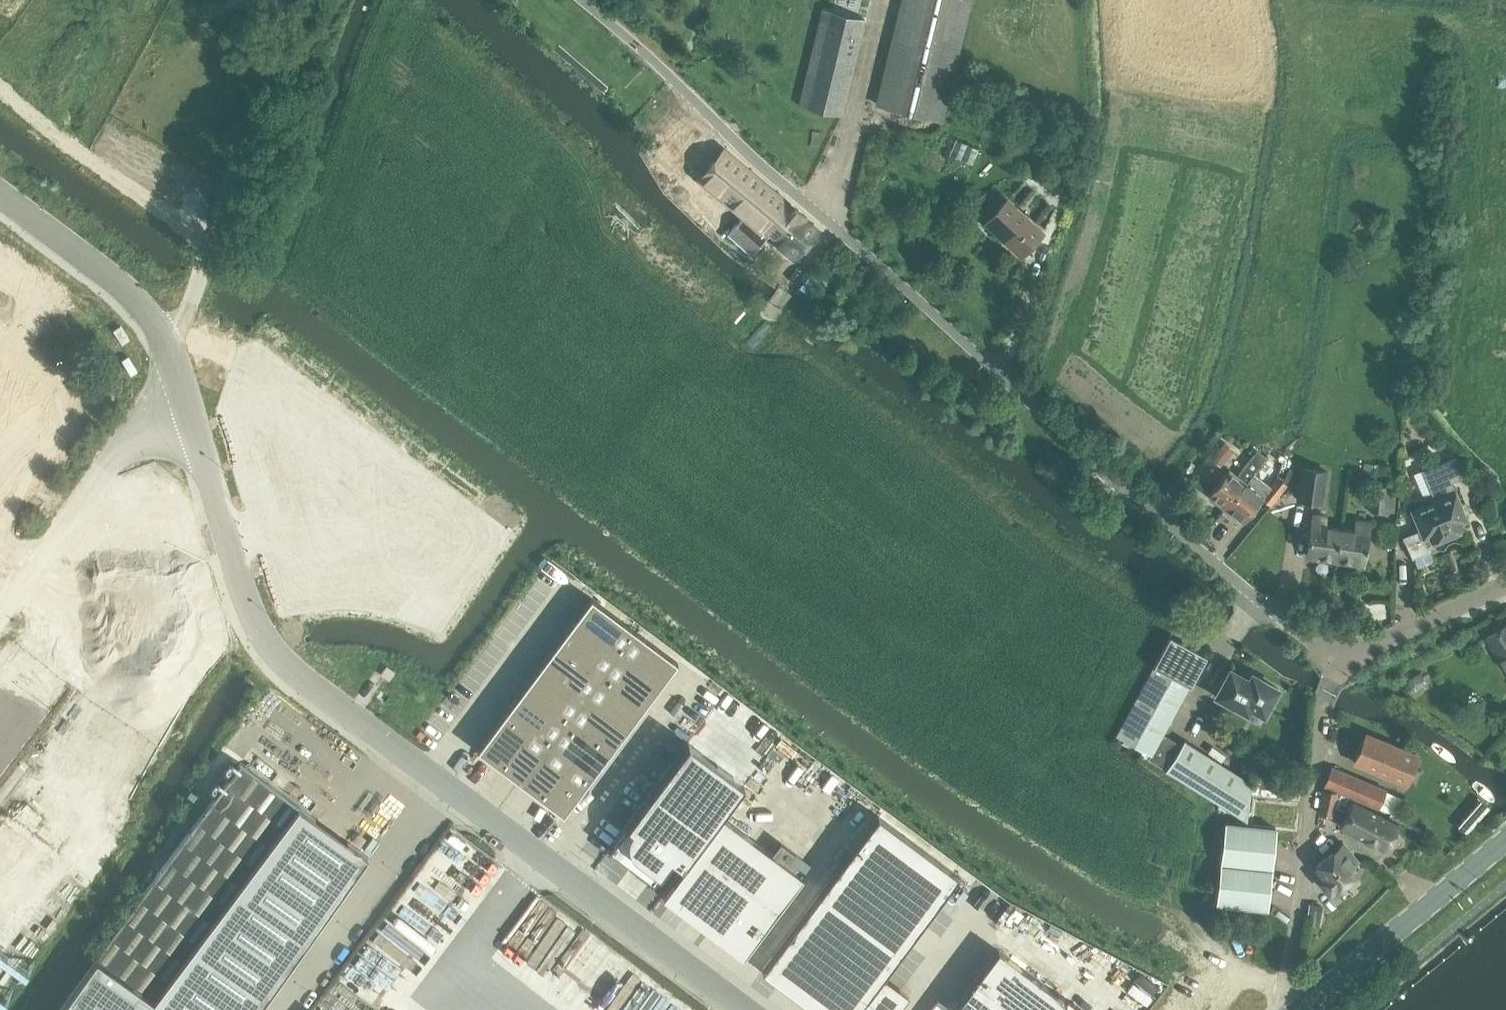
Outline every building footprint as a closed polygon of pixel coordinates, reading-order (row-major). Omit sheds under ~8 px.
[(941,120),(971,0),(903,0),(878,104),(941,120)] [(824,8),(800,105),(841,115),(865,18),(824,8)] [(725,147),(701,174),(746,214),(740,220),(728,234),(752,255),(771,234),(780,242),(778,245),(795,259),(820,229),(806,218),(807,216),(786,198),(784,201),(777,194),(727,149),(725,147)] [(1007,198),(985,221),(1022,255),(1044,232),(1007,198)] [(1225,442),(1218,450),(1226,456),(1233,448),(1225,442)] [(1220,503),(1225,508),(1254,472),(1265,458),(1255,450),(1243,465),(1246,467),(1238,476),(1229,469),(1209,494),(1212,497),(1213,499),(1217,503),(1220,503)] [(1443,548),(1448,541),(1453,539),(1461,540),(1466,534),(1460,521),(1466,518),(1455,492),(1456,485),(1451,481),(1465,475),(1456,454),(1422,468),(1436,500),(1413,510),(1421,530),(1405,537),(1413,556),(1430,549),(1428,544),(1433,542),(1435,547),(1443,548)] [(1302,468),(1298,499),(1322,502),(1327,471),(1302,468)] [(1254,472),(1225,508),(1232,513),(1230,515),(1238,521),(1240,519),(1242,521),(1262,495),(1272,503),(1286,484),(1276,475),(1268,484),(1254,472)] [(1373,486),(1372,510),(1385,510),(1387,486),(1373,486)] [(1318,557),(1335,560),(1340,530),(1325,527),(1327,515),(1313,513),(1307,553),(1318,555),(1318,557)] [(1353,532),(1340,530),(1335,560),(1353,562),(1354,560),(1365,562),(1371,521),(1355,519),(1353,532)] [(618,652),(635,629),(592,597),(575,620),(618,652)] [(601,675),(618,652),(575,620),(558,642),(601,675)] [(1494,625),(1497,630),(1488,636),(1505,666),(1505,625),(1505,626),(1502,621),(1494,625)] [(635,629),(618,652),(661,684),(678,662),(635,629)] [(1141,748),(1139,753),(1163,769),(1165,769),(1247,822),(1250,780),(1184,739),(1182,743),(1163,732),(1205,654),(1170,635),(1165,643),(1116,734),(1141,748)] [(541,665),(584,698),(601,675),(558,642),(541,665)] [(661,684),(618,652),(601,675),(644,707),(661,684)] [(541,665),(524,688),(567,720),(584,698),(541,665)] [(1231,668),(1216,695),(1222,698),(1246,711),(1252,701),(1266,708),(1278,685),(1253,672),(1250,678),(1231,668)] [(601,675),(584,698),(627,730),(644,707),(601,675)] [(567,720),(524,688),(507,711),(528,727),(550,743),(567,720)] [(610,753),(627,730),(584,698),(567,720),(610,753)] [(507,711),(477,750),(499,766),(528,727),(507,711)] [(593,775),(610,753),(567,720),(550,743),(571,759),(593,775)] [(499,766),(521,782),(550,743),(528,727),(499,766)] [(1354,759),(1362,763),(1406,781),(1417,754),(1365,732),(1354,759)] [(613,844),(609,848),(629,863),(629,864),(654,882),(672,858),(683,866),(744,784),(734,776),(734,775),(689,742),(612,844),(613,844)] [(550,743),(521,782),(542,798),(571,759),(550,743)] [(1230,755),(1226,761),(1240,770),(1244,764),(1230,755)] [(593,775),(571,759),(542,798),(564,814),(593,775)] [(96,954),(155,998),(298,806),(239,762),(96,954)] [(1323,786),(1339,793),(1362,802),(1374,807),(1382,788),(1328,765),(1323,786)] [(1252,783),(1251,792),(1275,795),(1276,785),(1252,783)] [(1319,813),(1334,817),(1339,793),(1324,789),(1319,813)] [(1339,826),(1362,837),(1386,849),(1398,824),(1362,805),(1352,800),(1339,826)] [(773,852),(723,814),(662,895),(665,897),(673,903),(743,955),(804,874),(795,868),(773,852)] [(762,971),(815,1009),(895,1009),(906,995),(883,977),(959,875),(879,816),(762,971)] [(1277,827),(1226,821),(1217,903),(1267,909),(1277,827)] [(1355,875),(1353,872),(1360,866),(1342,843),(1314,865),(1322,875),(1317,879),(1328,893),(1335,887),(1337,889),(1355,875)] [(1307,916),(1323,918),(1324,906),(1309,903),(1307,916)] [(999,949),(975,981),(1014,1009),(1080,1009),(999,949)] [(134,985),(97,958),(60,1009),(170,1009),(134,985)] [(975,981),(953,1009),(1014,1009),(975,981)] [(224,1009),(242,1009),(230,1001),(224,1009)]
